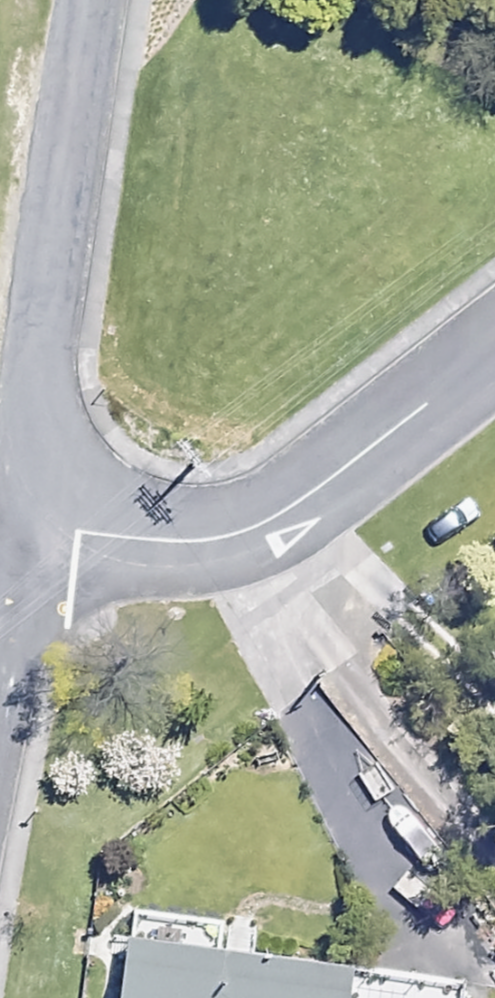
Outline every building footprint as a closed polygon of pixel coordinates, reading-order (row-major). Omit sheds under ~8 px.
[(123,939),(116,997),(343,997),(347,967),(123,939)] [(366,976),(364,997),(459,997),(460,983),(366,976)]
